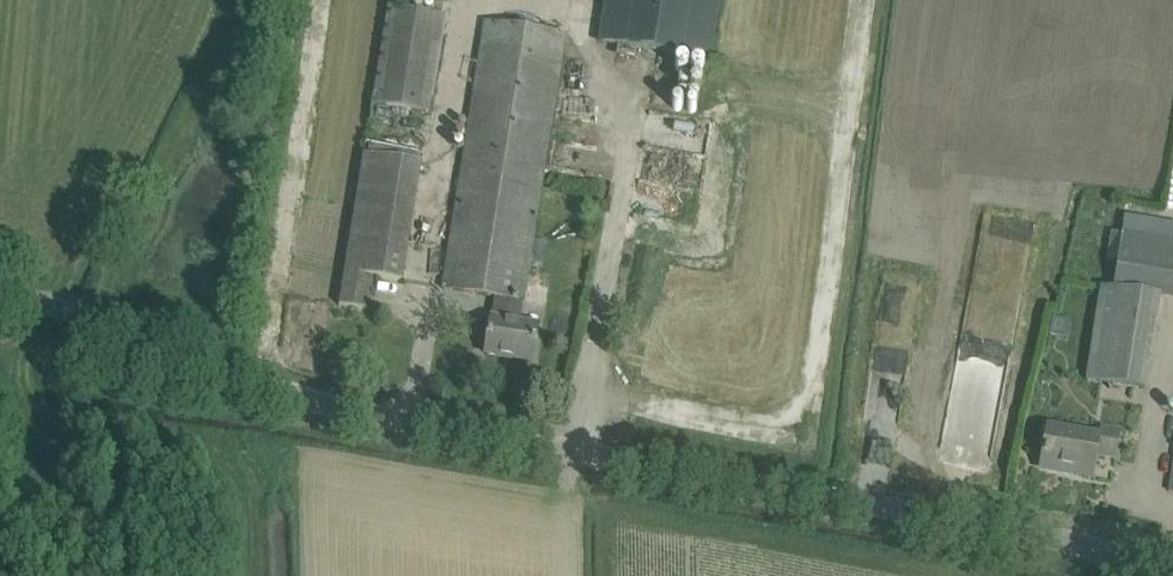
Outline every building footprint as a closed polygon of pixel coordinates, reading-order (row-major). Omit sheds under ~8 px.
[(713,62),(722,0),(605,0),(598,43),(713,62)] [(384,5),(369,101),(429,111),(446,16),(384,5)] [(443,289),(496,297),(514,301),(525,302),(567,36),(487,23),(443,289)] [(561,121),(562,140),(604,139),(603,120),(561,121)] [(344,273),(374,278),(402,282),(421,162),(416,161),(418,152),(372,143),(372,147),(371,147),(370,153),(363,152),(344,273)] [(996,444),(1036,221),(983,211),(956,365),(954,364),(942,435),(996,444)] [(1122,231),(1114,285),(1172,295),(1172,240),(1122,231)] [(374,278),(344,273),(339,306),(368,310),(374,278)] [(1159,294),(1099,285),(1084,380),(1143,390),(1159,294)] [(496,297),(492,318),(511,322),(514,301),(496,297)] [(511,322),(492,318),(491,318),(485,354),(533,361),(538,326),(511,322)] [(1048,428),(1045,442),(1041,465),(1076,471),(1075,475),(1093,478),(1097,455),(1115,458),(1120,430),(1101,426),(1099,437),(1048,428)]
